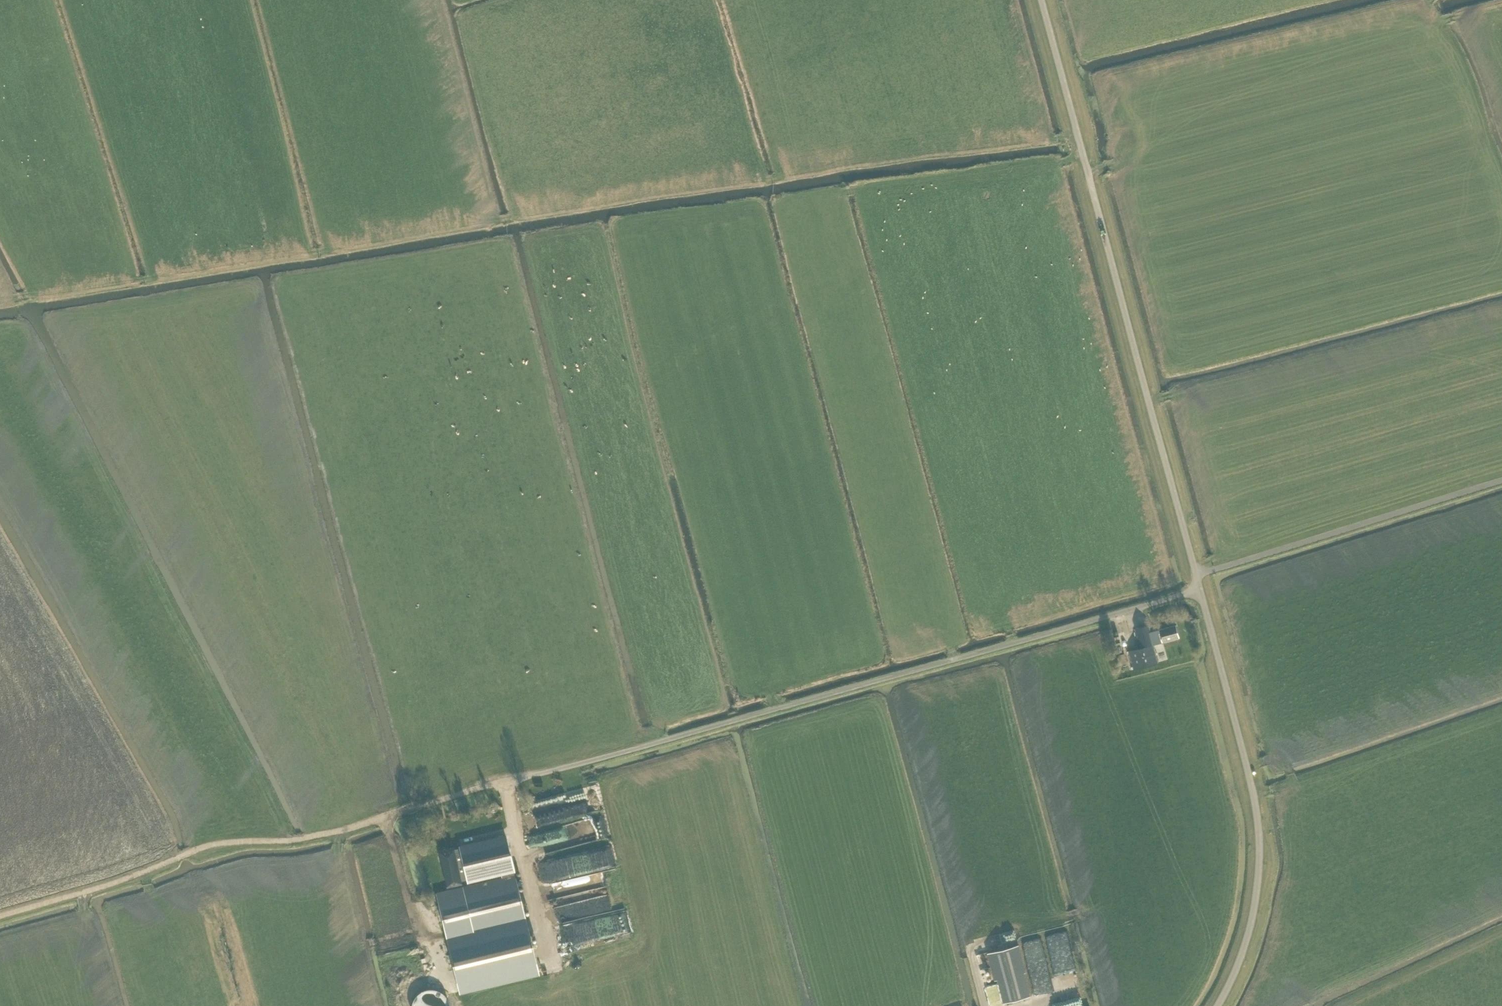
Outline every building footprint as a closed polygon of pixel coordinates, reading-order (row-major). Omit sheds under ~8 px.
[(1151,632),(1149,625),(1136,628),(1141,648),(1129,651),(1134,670),(1158,663),(1153,645),(1154,644),(1153,639),(1162,637),(1163,641),(1179,637),(1176,625),(1160,629),(1160,630),(1151,632)] [(1117,650),(1128,647),(1124,631),(1113,634),(1117,650)] [(482,882),(463,887),(436,893),(459,992),(538,973),(515,872),(514,872),(506,836),(453,849),(454,853),(448,854),(447,849),(447,848),(432,852),(441,889),(456,886),(456,885),(455,880),(460,878),(461,882),(503,872),(504,877),(482,882)] [(546,851),(546,863),(609,862),(609,850),(546,851)] [(425,889),(421,863),(413,864),(418,890),(425,889)] [(590,903),(606,901),(605,894),(589,896),(590,903)] [(608,920),(611,930),(618,928),(615,918),(608,920)] [(1051,953),(1071,950),(1067,927),(1047,931),(1051,953)] [(995,980),(998,979),(1004,1002),(1029,996),(1023,972),(1025,972),(1018,945),(988,953),(995,980)] [(549,964),(548,957),(540,957),(541,965),(549,964)]
